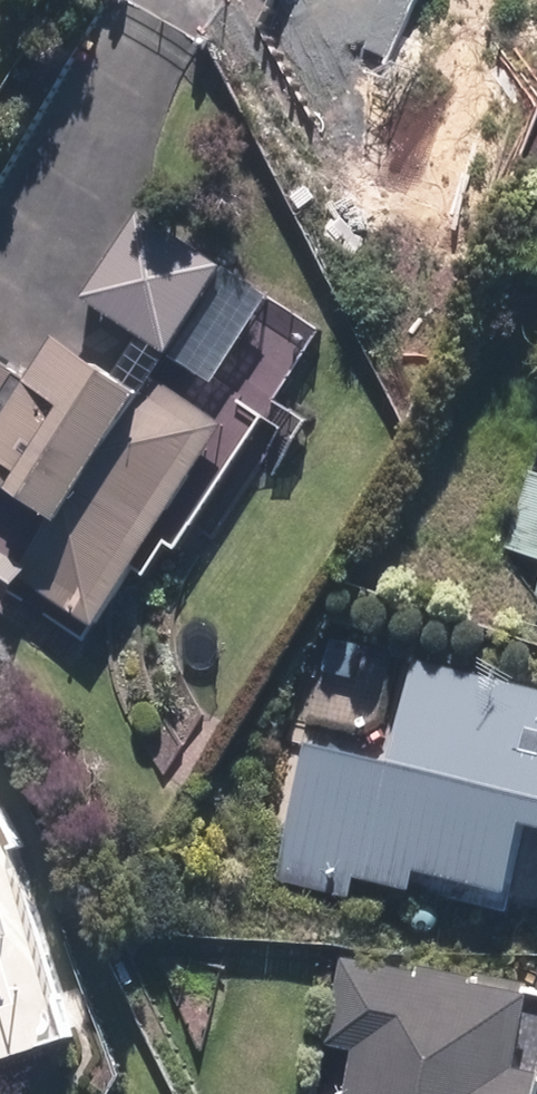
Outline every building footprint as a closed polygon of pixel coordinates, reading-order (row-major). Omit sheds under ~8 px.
[(366,106),(325,24),(233,71),(274,152),(366,106)] [(154,219),(98,310),(217,383),(273,292),(154,219)] [(161,375),(149,393),(61,336),(0,428),(0,591),(20,605),(32,586),(98,629),(234,422),(161,375)] [(0,354),(0,407),(24,370),(0,354)] [(527,470),(503,547),(536,557),(536,473),(527,470)] [(424,660),(400,757),(321,738),(286,878),(356,895),(361,875),(425,891),(428,883),(526,907),(536,861),(536,688),(424,660)] [(84,1030),(18,803),(5,806),(0,789),(0,1054),(84,1030)] [(367,1039),(361,1093),(536,1093),(536,985),(344,963),(336,1036),(367,1039)]
